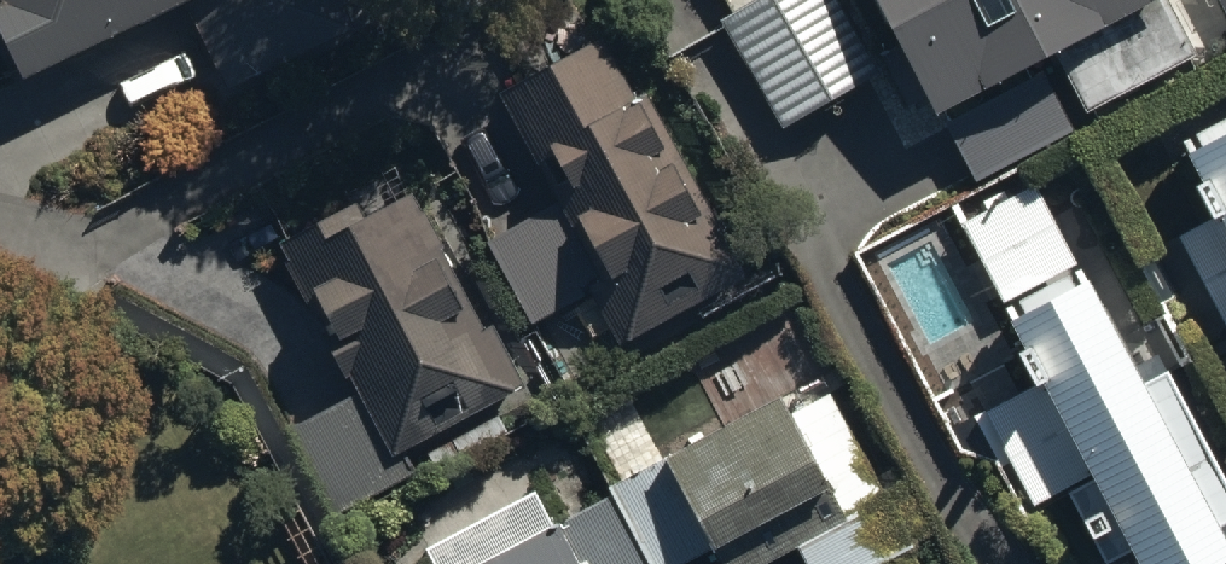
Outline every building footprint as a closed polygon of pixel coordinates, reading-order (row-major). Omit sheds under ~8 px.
[(22,71),(168,0),(0,0),(0,26),(22,71)] [(227,81),(347,23),(336,0),(188,0),(227,81)] [(777,123),(906,53),(974,180),(1076,125),(1071,116),(1206,44),(1182,0),(747,0),(719,15),(777,123)] [(484,237),(526,316),(582,286),(608,335),(735,267),(635,82),(627,87),(598,33),(493,90),(552,201),(484,237)] [(1185,149),(1220,217),(1176,240),(1223,332),(1225,331),(1225,128),(1185,149)] [(1159,354),(1134,368),(1034,178),(957,219),(1003,306),(1013,325),(1005,329),(1031,379),(972,411),(999,460),(1006,457),(1028,499),(1062,481),(1103,555),(1127,542),(1139,563),(1225,563),(1225,478),(1159,354)] [(352,384),(283,423),(333,512),(410,468),(399,448),(523,379),(488,316),(481,321),(402,180),(353,208),(345,195),(269,237),(352,384)] [(884,494),(829,387),(786,410),(773,386),(659,445),(721,563),(749,563),(796,539),(884,494)] [(705,543),(661,457),(604,487),(608,492),(552,521),(547,509),(442,563),(665,563),(705,543)] [(903,544),(934,528),(909,481),(884,494),(796,539),(809,563),(913,563),(903,544)]
